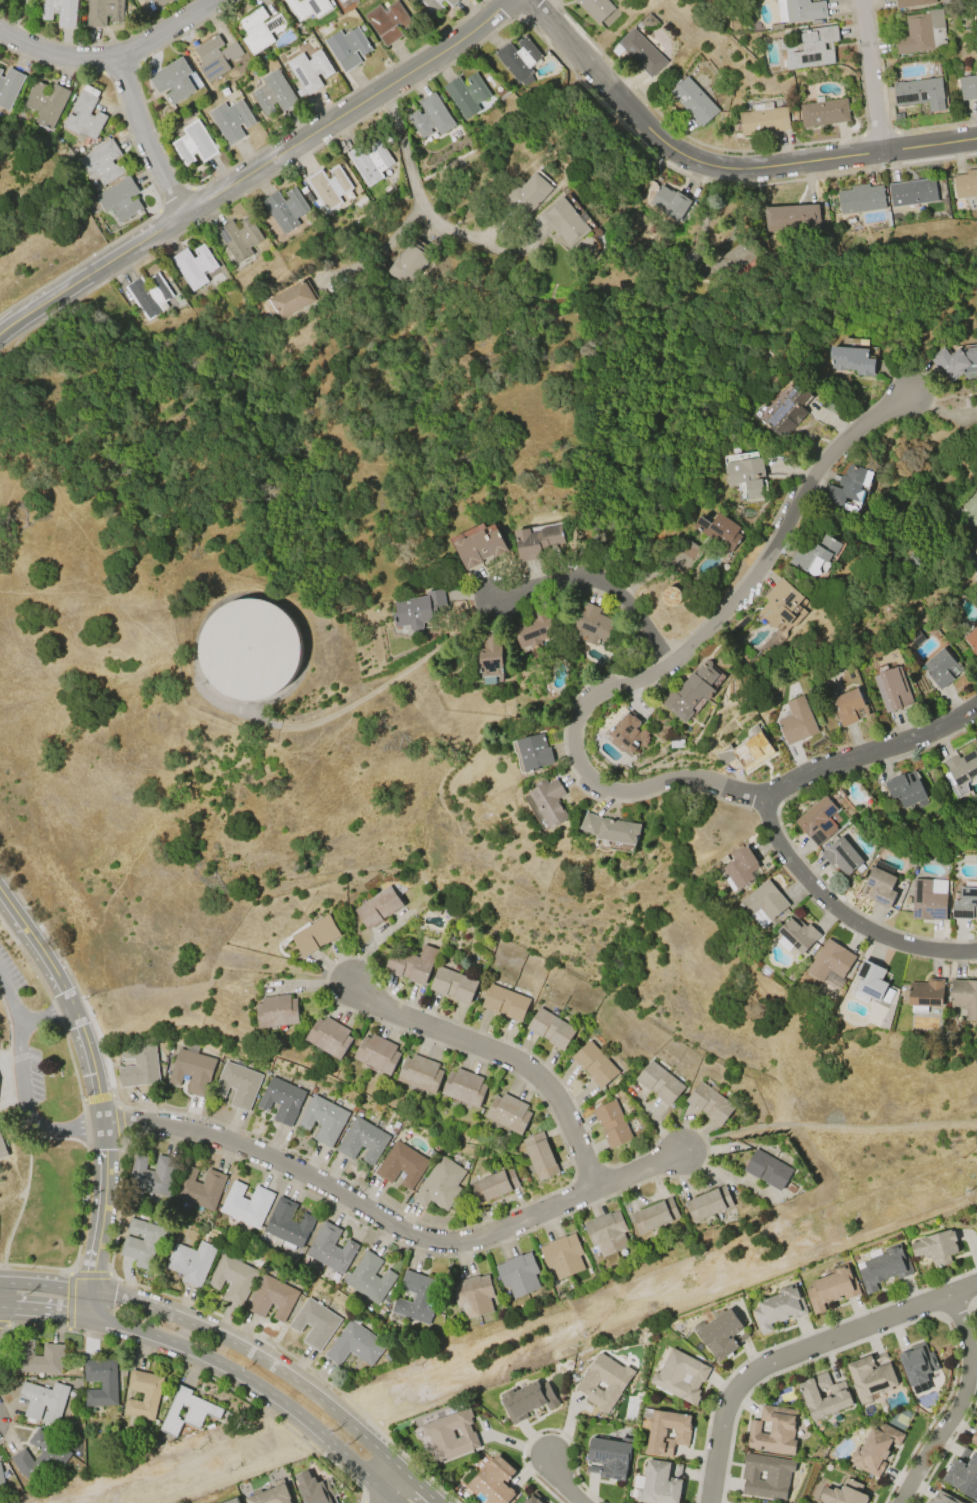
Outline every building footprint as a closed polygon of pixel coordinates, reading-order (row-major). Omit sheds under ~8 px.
[(39,19),(40,0),(77,0),(75,28),(56,26),(57,14),(52,14),(52,20),(39,19)] [(85,26),(86,0),(123,0),(121,23),(109,22),(109,15),(105,15),(104,28),(85,26)] [(155,9),(150,0),(170,0),(155,9)] [(297,21),(284,0),(326,0),(331,8),(315,18),(311,12),(297,21)] [(386,47),(363,15),(379,4),(383,9),(397,0),(413,23),(400,32),(402,35),(386,47)] [(434,15),(418,0),(441,0),(438,3),(442,6),(434,15)] [(596,23),(575,0),(607,0),(613,7),(596,23)] [(779,23),(776,0),(809,0),(809,3),(824,1),(826,18),(786,23),(786,22),(779,23)] [(897,9),(896,0),(937,0),(937,3),(897,9)] [(273,41),(251,55),(240,39),(246,35),(237,21),(260,6),(267,17),(260,21),(262,24),(278,13),(286,26),(274,34),(272,31),(268,33),(273,41)] [(906,37),(903,16),(920,14),(920,11),(940,8),(946,48),(894,55),(892,39),(906,37)] [(640,23),(648,14),(657,22),(652,27),(645,27),(640,23)] [(798,29),(836,25),(838,41),(832,41),(835,64),(785,69),(784,58),(789,52),(800,51),(798,29)] [(343,73),(323,41),(338,30),(342,36),(357,27),(371,49),(361,56),(357,50),(354,53),(360,62),(343,73)] [(650,77),(618,44),(634,28),(666,61),(650,77)] [(229,69),(207,82),(197,66),(202,63),(193,48),(217,34),(223,44),(216,48),(218,52),(235,42),(242,53),(230,61),(228,58),(224,60),(229,69)] [(493,52),(508,40),(517,51),(520,48),(515,42),(525,34),(542,56),(528,67),(533,72),(518,84),(493,52)] [(323,86),(306,96),(285,62),(302,52),(307,61),(311,58),(309,55),(319,48),(334,72),(324,79),(320,72),(316,75),(323,86)] [(148,77),(181,56),(191,72),(186,76),(195,90),(171,105),(165,95),(170,91),(168,87),(158,93),(148,77)] [(7,111),(0,107),(0,76),(3,77),(8,67),(25,76),(7,111)] [(260,78),(276,69),(296,103),(280,113),(274,103),(270,106),(273,111),(263,117),(249,93),(264,84),(260,78)] [(462,120),(442,86),(458,76),(464,87),(470,84),(465,79),(475,72),(490,96),(475,104),(479,110),(462,120)] [(686,76),(718,111),(701,126),(669,91),(686,76)] [(959,78),(976,76),(976,98),(961,100),(959,78)] [(942,77),(945,98),(944,99),(946,110),(931,113),(929,102),(896,107),(893,85),(942,77)] [(23,105),(36,80),(46,86),(43,92),(47,94),(53,83),(70,92),(51,130),(33,121),(35,118),(32,117),(32,115),(33,113),(35,113),(37,114),(38,113),(23,105)] [(62,127),(82,90),(98,99),(90,114),(94,117),(97,111),(108,117),(94,141),(80,133),(78,136),(62,127)] [(417,102),(433,91),(454,125),(438,135),(433,127),(429,129),(433,137),(423,143),(405,116),(416,109),(420,115),(424,112),(417,102)] [(799,105),(814,103),(813,97),(823,96),(823,102),(845,99),(848,122),(802,127),(799,105)] [(227,146),(206,112),(222,102),(226,108),(240,99),(255,122),(245,129),(241,122),(236,125),(243,136),(227,146)] [(740,113),(753,111),(752,104),(770,102),(771,109),(786,106),(789,129),(743,136),(740,113)] [(184,166),(169,143),(183,134),(180,129),(196,119),(218,152),(202,163),(195,152),(191,155),(194,160),(184,166)] [(110,138),(121,154),(111,162),(113,165),(118,162),(125,172),(102,186),(93,171),(87,174),(77,159),(110,138)] [(367,188),(345,154),(360,145),(366,155),(372,151),(367,145),(378,138),(394,162),(378,173),(381,178),(367,188)] [(324,213),(304,179),(321,169),(323,173),(337,164),(352,188),(337,197),(341,203),(324,213)] [(966,170),(976,169),(976,195),(957,198),(954,176),(967,174),(966,170)] [(552,189),(523,219),(502,199),(516,184),(520,188),(535,172),(552,189)] [(94,196),(128,175),(138,191),(133,194),(142,209),(119,223),(110,209),(104,212),(94,196)] [(888,185),(934,178),(938,201),(891,208),(888,185)] [(884,209),(839,214),(836,190),(850,189),(850,186),(867,184),(868,187),(881,185),(884,209)] [(692,201),(677,222),(649,203),(661,185),(674,194),(676,191),(692,201)] [(282,235),(261,200),(278,190),(281,194),(294,187),(308,212),(295,219),(298,225),(282,235)] [(563,196),(590,230),(568,248),(559,236),(558,237),(540,214),(563,196)] [(818,204),(818,228),(764,230),(763,207),(818,204)] [(236,264),(214,230),(231,219),(237,230),(241,227),(238,222),(247,216),(262,239),(247,249),(251,255),(236,264)] [(711,263),(748,237),(759,252),(722,279),(711,263)] [(169,257),(185,247),(192,258),(196,255),(192,249),(202,242),(218,266),(209,273),(206,268),(201,272),(207,280),(192,290),(169,257)] [(386,272),(397,257),(399,258),(410,243),(430,258),(408,288),(386,272)] [(131,298),(124,286),(140,276),(145,285),(148,283),(146,279),(158,272),(172,296),(170,297),(162,303),(165,308),(145,320),(131,298)] [(268,298),(303,279),(314,297),(316,301),(280,321),(268,298)] [(829,346),(868,349),(867,358),(875,359),(874,376),(855,375),(856,370),(843,369),(843,370),(834,370),(834,368),(831,368),(831,358),(828,357),(829,346)] [(958,348),(976,347),(976,377),(966,379),(962,373),(950,382),(940,369),(938,371),(928,358),(943,347),(949,355),(958,348)] [(761,421),(787,394),(788,395),(798,383),(811,395),(800,406),(807,413),(782,440),(761,421)] [(766,496),(746,499),(744,485),(729,487),(728,484),(726,485),(724,477),(727,477),(726,472),(725,472),(724,467),(726,466),(725,463),(760,458),(766,496)] [(851,464),(868,470),(861,489),(864,491),(860,503),(845,498),(842,507),(824,501),(830,485),(842,489),(843,487),(839,485),(843,475),(845,475),(849,466),(850,467),(851,464)] [(695,526),(701,517),(712,524),(720,513),(741,528),(737,533),(742,536),(730,553),(695,526)] [(466,534),(485,525),(487,530),(499,524),(510,548),(464,569),(451,539),(465,532),(466,534)] [(518,564),(514,529),(530,528),(531,532),(542,531),(542,527),(563,525),(565,544),(542,546),(543,562),(518,564)] [(844,544),(838,554),(837,553),(825,573),(813,576),(788,561),(801,539),(812,545),(815,540),(818,542),(824,532),(844,544)] [(763,597),(782,576),(805,595),(790,613),(794,617),(785,627),(780,623),(775,629),(757,613),(767,601),(763,597)] [(398,597),(429,593),(428,589),(445,586),(448,602),(435,604),(437,619),(424,621),(425,625),(422,630),(415,631),(412,628),(411,623),(397,625),(394,607),(400,606),(398,597)] [(680,606),(680,588),(663,587),(663,606),(680,606)] [(200,664),(220,695),(244,700),(266,699),(286,686),(298,663),(299,656),(298,634),(283,611),(265,601),(255,599),(234,600),(211,615),(201,633),(199,644),(200,664)] [(574,630),(586,602),(601,608),(599,614),(616,621),(607,643),(602,641),(600,645),(588,640),(590,636),(586,634),(586,635),(574,630)] [(530,615),(542,610),(544,615),(548,613),(557,636),(523,650),(514,628),(532,620),(530,615)] [(730,632),(747,617),(750,620),(733,635),(730,632)] [(964,638),(976,626),(976,656),(971,650),(974,648),(964,638)] [(482,677),(480,650),(483,650),(481,635),(499,634),(500,649),(502,649),(504,675),(482,677)] [(921,665),(943,647),(961,670),(953,677),(954,679),(940,691),(929,677),(930,676),(921,665)] [(686,723),(659,702),(678,678),(681,681),(687,674),(690,676),(693,672),(695,673),(702,664),(704,661),(707,660),(709,660),(711,662),(712,665),(711,668),(722,677),(713,688),(717,691),(709,702),(702,696),(691,710),(694,712),(686,723)] [(885,713),(872,676),(881,673),(880,671),(900,664),(914,702),(885,713)] [(833,697),(858,687),(869,714),(864,716),(861,708),(856,710),(860,720),(842,727),(835,711),(838,709),(833,697)] [(802,694),(819,732),(787,746),(776,721),(791,714),(785,702),(802,694)] [(617,736),(612,731),(623,717),(625,718),(632,709),(645,720),(641,725),(645,729),(647,727),(652,731),(650,734),(652,736),(650,738),(652,739),(648,744),(646,743),(644,745),(642,744),(636,751),(635,750),(630,756),(613,741),(617,736)] [(730,751),(752,736),(748,729),(756,724),(775,751),(745,772),(730,751)] [(524,773),(517,740),(541,735),(544,750),(547,749),(551,767),(524,773)] [(976,750),(976,752),(976,775),(969,780),(969,781),(966,783),(966,787),(968,792),(955,799),(949,787),(954,784),(943,763),(958,755),(960,758),(976,750)] [(884,783),(904,773),(905,774),(914,770),(927,797),(902,809),(897,797),(892,799),(884,783)] [(551,829),(529,792),(541,785),(539,782),(544,779),(547,784),(554,780),(563,795),(556,800),(568,819),(551,829)] [(794,822),(825,795),(837,809),(827,818),(837,831),(825,841),(825,842),(817,849),(808,837),(807,838),(794,822)] [(588,811),(604,817),(644,823),(642,837),(641,837),(640,843),(599,837),(599,833),(582,827),(588,811)] [(843,836),(864,862),(846,877),(835,864),(832,867),(821,853),(827,849),(843,836)] [(747,846),(759,863),(757,864),(760,868),(751,873),(755,879),(738,890),(737,889),(733,892),(725,879),(730,877),(724,868),(736,860),(733,855),(747,846)] [(863,871),(866,863),(874,867),(876,861),(897,870),(895,873),(899,875),(893,888),(899,891),(899,892),(901,893),(897,902),(895,900),(892,907),(861,893),(865,883),(864,883),(868,873),(863,871)] [(912,919),(913,878),(947,880),(946,893),(947,893),(946,920),(912,919)] [(741,903),(768,879),(790,905),(763,929),(741,903)] [(354,910),(389,884),(403,905),(389,915),(388,914),(382,918),(383,920),(368,930),(354,910)] [(960,887),(976,888),(976,918),(973,917),(973,919),(953,918),(953,901),(960,901),(960,887)] [(291,936),(328,914),(341,935),(327,943),(326,942),(320,945),(321,947),(304,957),(291,936)] [(775,943),(782,937),(776,932),(791,915),(804,927),(807,924),(820,936),(802,955),(790,945),(784,951),(775,943)] [(831,970),(824,981),(808,972),(830,936),(852,950),(852,951),(859,956),(845,979),(831,970)] [(436,949),(425,985),(406,979),(407,978),(400,976),(400,977),(382,971),(390,948),(417,956),(421,944),(436,949)] [(864,959),(885,970),(880,979),(888,984),(885,988),(891,992),(884,1005),(863,993),(858,1002),(850,998),(855,988),(856,989),(862,977),(856,974),(864,959)] [(437,966),(478,982),(469,1005),(452,998),(453,997),(445,994),(445,995),(428,989),(437,966)] [(909,982),(927,983),(927,978),(944,979),(943,1006),(927,1006),(927,1013),(911,1013),(911,1004),(909,1004),(909,982)] [(951,980),(976,981),(976,1022),(966,1021),(966,1007),(950,1007),(951,980)] [(489,984),(529,1000),(521,1022),(505,1016),(505,1015),(498,1012),(498,1013),(480,1007),(489,984)] [(300,1023),(259,1028),(256,1003),(262,1003),(261,998),(289,994),(290,1001),(297,1000),(300,1023)] [(538,1007),(575,1030),(563,1050),(549,1041),(543,1037),(542,1038),(526,1028),(538,1007)] [(342,1059),(306,1039),(318,1018),(324,1021),(326,1017),(350,1031),(348,1036),(353,1039),(342,1059)] [(391,1075),(353,1058),(363,1035),(370,1039),(372,1034),(397,1046),(395,1051),(401,1054),(391,1075)] [(588,1041),(618,1073),(600,1089),(588,1076),(589,1075),(583,1069),(583,1070),(571,1057),(588,1041)] [(215,1058),(204,1098),(185,1093),(189,1077),(181,1074),(178,1085),(167,1082),(177,1048),(184,1050),(187,1042),(198,1045),(196,1053),(215,1058)] [(119,1047),(154,1043),(158,1082),(120,1087),(118,1067),(134,1065),(133,1058),(121,1059),(119,1047)] [(435,1094),(396,1080),(404,1056),(411,1059),(413,1054),(438,1063),(436,1069),(443,1071),(435,1094)] [(212,1093),(223,1060),(233,1063),(234,1059),(244,1063),(242,1067),(261,1074),(248,1111),(229,1105),(234,1089),(228,1086),(224,1097),(212,1093)] [(651,1061),(684,1088),(670,1107),(657,1096),(651,1091),(650,1092),(636,1080),(651,1061)] [(479,1108),(440,1094),(449,1071),(455,1073),(457,1068),(483,1078),(481,1083),(488,1086),(479,1108)] [(270,1076),(305,1091),(297,1109),(298,1109),(290,1126),(272,1118),(279,1104),(272,1101),(267,1111),(256,1106),(262,1093),(262,1094),(270,1076)] [(699,1081),(735,1108),(721,1127),(707,1116),(708,1115),(702,1111),(701,1112),(685,1100),(699,1081)] [(503,1093),(528,1105),(526,1110),(531,1113),(521,1135),(508,1129),(508,1131),(502,1128),(503,1126),(484,1117),(495,1094),(501,1097),(503,1093)] [(299,1125),(315,1094),(348,1111),(347,1112),(350,1114),(333,1148),(315,1138),(322,1124),(315,1120),(310,1131),(299,1125)] [(614,1099),(632,1139),(610,1150),(602,1133),(603,1132),(600,1125),(599,1125),(592,1110),(614,1099)] [(337,1150),(357,1116),(391,1136),(374,1165),(364,1159),(370,1150),(363,1146),(355,1160),(337,1150)] [(521,1140),(539,1132),(543,1140),(545,1139),(556,1165),(554,1165),(557,1173),(538,1181),(521,1140)] [(375,1173),(396,1139),(431,1161),(412,1191),(401,1184),(407,1174),(401,1170),(392,1184),(375,1173)] [(754,1148),(793,1169),(782,1191),(766,1182),(767,1182),(760,1178),(760,1179),(742,1170),(754,1148)] [(147,1169),(156,1171),(159,1154),(179,1159),(171,1197),(129,1188),(136,1154),(150,1157),(147,1169)] [(413,1199),(441,1156),(453,1163),(456,1159),(461,1162),(458,1166),(466,1172),(456,1187),(464,1192),(450,1213),(431,1200),(426,1208),(413,1199)] [(175,1196),(187,1165),(199,1169),(194,1181),(203,1184),(209,1169),(228,1176),(214,1211),(175,1196)] [(510,1168),(519,1188),(480,1204),(475,1194),(474,1194),(470,1185),(510,1168)] [(274,1194),(258,1229),(219,1211),(234,1180),(246,1186),(241,1197),(249,1201),(256,1186),(274,1194)] [(725,1185),(734,1206),(722,1211),(724,1216),(718,1219),(716,1214),(701,1220),(695,1223),(685,1202),(693,1199),(694,1199),(717,1188),(717,1189),(725,1185)] [(283,1241),(263,1232),(272,1213),(271,1213),(279,1196),(297,1204),(290,1220),(299,1224),(304,1213),(316,1218),(302,1250),(296,1247),(294,1252),(281,1246),(283,1241)] [(670,1196),(679,1218),(672,1221),(672,1222),(648,1232),(640,1235),(631,1214),(639,1211),(662,1201),(661,1200),(670,1196)] [(591,1220),(609,1213),(609,1214),(618,1210),(627,1231),(622,1233),(628,1247),(602,1258),(596,1244),(592,1246),(583,1225),(592,1222),(591,1220)] [(130,1217),(170,1230),(158,1267),(150,1264),(148,1271),(133,1266),(135,1260),(119,1254),(125,1235),(141,1240),(142,1238),(125,1232),(130,1217)] [(343,1275),(305,1254),(324,1220),(342,1230),(334,1245),(341,1249),(347,1238),(359,1245),(343,1275)] [(919,1239),(951,1229),(952,1231),(954,1231),(957,1241),(955,1241),(955,1244),(957,1244),(959,1251),(958,1251),(958,1253),(951,1255),(953,1263),(935,1268),(931,1256),(925,1257),(924,1254),(914,1257),(911,1244),(919,1241),(919,1239)] [(583,1270),(557,1281),(551,1267),(548,1269),(539,1248),(548,1244),(547,1243),(564,1235),(565,1237),(573,1233),(582,1254),(577,1256),(583,1270)] [(174,1242),(195,1251),(199,1240),(216,1247),(199,1288),(180,1281),(183,1275),(164,1267),(174,1242)] [(870,1258),(867,1253),(878,1248),(881,1254),(885,1252),(883,1249),(899,1242),(900,1247),(903,1246),(914,1273),(897,1279),(896,1274),(885,1278),(885,1280),(876,1283),(878,1290),(867,1294),(855,1264),(870,1258)] [(377,1305),(343,1283),(365,1249),(383,1261),(373,1275),(379,1279),(386,1269),(397,1276),(377,1305)] [(540,1288),(513,1300),(507,1286),(503,1288),(494,1267),(504,1263),(503,1261),(520,1254),(520,1256),(529,1252),(539,1273),(534,1275),(540,1288)] [(241,1307),(222,1298),(229,1283),(223,1280),(218,1290),(206,1284),(222,1253),(255,1269),(254,1270),(258,1272),(241,1307)] [(806,1289),(813,1287),(811,1281),(833,1273),(831,1269),(848,1263),(849,1268),(851,1267),(861,1293),(845,1299),(844,1294),(840,1296),(841,1299),(834,1301),(833,1299),(823,1302),(826,1310),(815,1314),(806,1289)] [(436,1280),(426,1308),(434,1311),(429,1325),(390,1312),(395,1297),(411,1303),(414,1293),(398,1288),(405,1269),(436,1280)] [(245,1308),(262,1273),(298,1291),(283,1322),(271,1317),(277,1306),(270,1303),(263,1317),(245,1308)] [(493,1312),(465,1320),(461,1305),(456,1307),(451,1284),(461,1282),(460,1281),(478,1276),(478,1277),(487,1275),(493,1297),(489,1298),(493,1312)] [(778,1290),(794,1283),(796,1287),(798,1287),(809,1314),(794,1320),(792,1316),(780,1321),(779,1320),(771,1324),(773,1331),(762,1335),(753,1310),(759,1307),(757,1302),(779,1293),(778,1290)] [(287,1326),(306,1297),(314,1302),(317,1297),(335,1308),(331,1314),(340,1319),(319,1352),(301,1341),(310,1327),(305,1324),(298,1333),(287,1326)] [(705,1323),(715,1316),(714,1315),(722,1310),(723,1311),(728,1307),(743,1327),(731,1336),(734,1340),(745,1331),(749,1336),(738,1344),(738,1346),(717,1361),(705,1344),(704,1345),(694,1332),(695,1331),(692,1328),(702,1320),(705,1323)] [(323,1355),(349,1318),(350,1319),(354,1314),(361,1320),(358,1325),(386,1345),(371,1367),(348,1351),(338,1366),(323,1355)] [(44,1344),(66,1345),(65,1362),(63,1362),(62,1375),(17,1372),(19,1339),(34,1340),(33,1356),(43,1356),(44,1344)] [(911,1387),(899,1356),(900,1356),(899,1354),(902,1353),(901,1351),(925,1342),(929,1353),(933,1351),(940,1369),(927,1374),(929,1380),(925,1381),(926,1382),(913,1387),(913,1386),(911,1387)] [(711,1368),(703,1383),(701,1382),(697,1389),(700,1391),(698,1396),(700,1397),(695,1406),(649,1382),(654,1372),(657,1373),(671,1348),(711,1368)] [(599,1351),(623,1368),(625,1365),(635,1371),(607,1414),(586,1399),(587,1396),(575,1387),(599,1351)] [(847,1364),(871,1355),(873,1358),(887,1353),(889,1358),(875,1363),(876,1365),(872,1367),(873,1370),(891,1364),(899,1384),(872,1395),(874,1401),(862,1405),(860,1399),(859,1400),(854,1385),(855,1384),(847,1364)] [(84,1361),(116,1360),(117,1406),(85,1406),(85,1390),(101,1390),(101,1381),(84,1382),(84,1361)] [(132,1370),(164,1377),(155,1421),(123,1414),(126,1398),(142,1402),(144,1394),(127,1390),(132,1370)] [(827,1371),(832,1384),(844,1380),(853,1404),(812,1420),(798,1384),(805,1381),(805,1380),(827,1371)] [(513,1424),(500,1398),(501,1398),(500,1395),(515,1386),(516,1390),(536,1380),(538,1386),(547,1380),(556,1399),(557,1398),(560,1404),(548,1409),(545,1403),(534,1408),(533,1408),(526,1412),(528,1416),(513,1424)] [(70,1387),(57,1427),(42,1422),(47,1406),(45,1405),(40,1421),(24,1416),(29,1401),(19,1397),(24,1381),(52,1390),(55,1382),(70,1387)] [(159,1430),(179,1385),(191,1390),(189,1395),(223,1410),(218,1419),(205,1413),(198,1429),(182,1422),(175,1437),(159,1430)] [(798,1411),(796,1421),(794,1421),(793,1429),(795,1429),(793,1440),(796,1440),(794,1455),(753,1450),(753,1448),(747,1448),(750,1420),(759,1421),(762,1405),(798,1411)] [(469,1425),(472,1433),(474,1432),(480,1448),(437,1464),(428,1437),(425,1438),(420,1426),(469,1408),(473,1418),(471,1419),(472,1424),(469,1425)] [(690,1424),(689,1430),(691,1430),(689,1446),(674,1444),(672,1458),(645,1454),(650,1426),(649,1426),(650,1416),(642,1414),(643,1409),(690,1416),(688,1424),(690,1424)] [(878,1480),(853,1466),(853,1465),(850,1462),(858,1446),(862,1448),(872,1428),(877,1431),(881,1423),(905,1436),(899,1447),(891,1443),(887,1451),(889,1452),(884,1461),(883,1460),(882,1462),(886,1465),(878,1480)] [(38,1428),(72,1454),(62,1467),(55,1462),(37,1486),(20,1473),(9,1457),(25,1448),(33,1461),(34,1462),(41,1452),(28,1442),(38,1428)] [(589,1438),(620,1443),(621,1437),(634,1440),(633,1445),(631,1444),(624,1482),(598,1477),(598,1474),(587,1472),(588,1467),(590,1467),(590,1462),(587,1462),(588,1461),(586,1460),(587,1449),(589,1438)] [(974,1453),(976,1455),(976,1502),(941,1481),(954,1459),(957,1461),(964,1448),(970,1451),(962,1463),(966,1465),(974,1453)] [(796,1461),(794,1472),(791,1472),(786,1500),(742,1494),(744,1480),(742,1479),(745,1453),(796,1461)] [(514,1495),(507,1502),(486,1502),(485,1502),(487,1501),(477,1492),(474,1496),(465,1488),(469,1485),(467,1484),(479,1471),(496,1455),(515,1472),(506,1483),(503,1481),(501,1483),(508,1489),(509,1488),(513,1491),(512,1493),(514,1495)] [(682,1481),(678,1502),(656,1502),(641,1501),(641,1498),(632,1497),(636,1476),(644,1477),(647,1460),(683,1466),(681,1481),(682,1481)] [(331,1496),(334,1502),(304,1502),(296,1484),(298,1484),(294,1476),(307,1470),(311,1477),(313,1476),(316,1483),(327,1477),(335,1494),(331,1496)] [(288,1499),(290,1502),(247,1502),(245,1498),(270,1488),(268,1482),(280,1478),(282,1484),(284,1483),(290,1498),(288,1499)] [(868,1498),(867,1502),(826,1502),(819,1500),(824,1487),(833,1490),(834,1487),(840,1490),(843,1485),(844,1486),(847,1478),(864,1485),(861,1493),(867,1496),(867,1498),(868,1498)] [(939,1489),(964,1502),(928,1502),(930,1499),(932,1500),(939,1489)] [(535,1492),(546,1502),(521,1502),(529,1494),(531,1496),(535,1492)]
